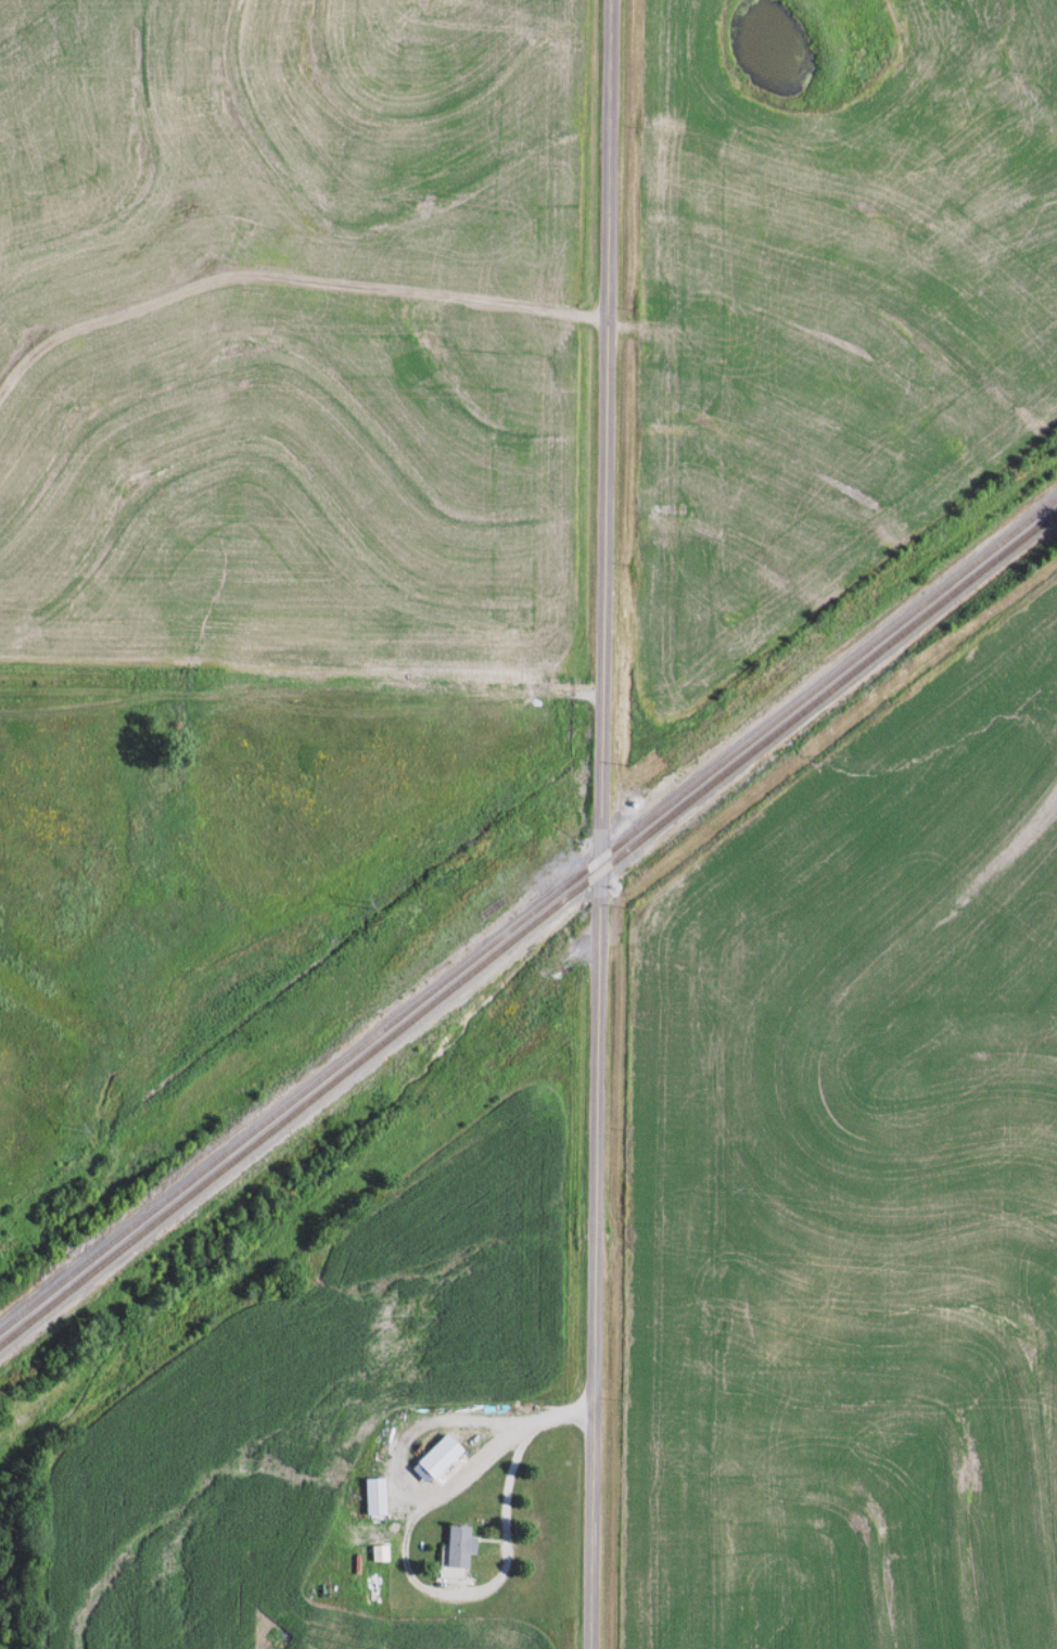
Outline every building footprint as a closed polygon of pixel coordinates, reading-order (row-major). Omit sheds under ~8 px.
[(412,1462),(429,1479),(459,1450),(442,1433),(412,1462)] [(362,1477),(362,1514),(381,1514),(381,1477),(362,1477)] [(473,1536),(466,1536),(466,1525),(444,1525),(443,1567),(463,1567),(464,1553),(472,1553),(473,1536)]
